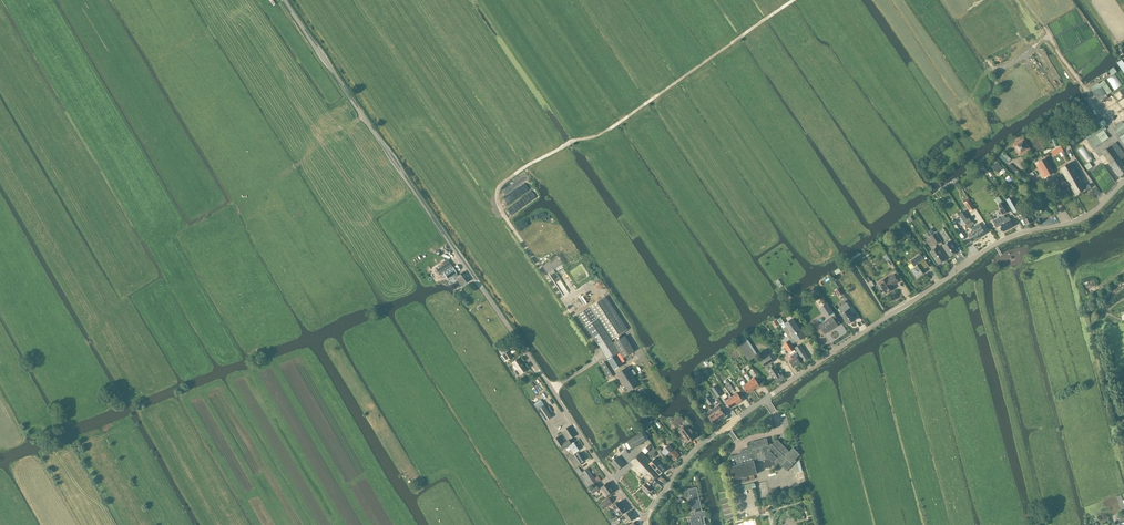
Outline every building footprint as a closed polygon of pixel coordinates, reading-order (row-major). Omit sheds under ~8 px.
[(1093,93),(1100,103),(1108,97),(1107,95),(1112,92),(1104,80),(1099,84),(1098,83),(1090,88),(1093,93)] [(1087,138),(1088,140),(1090,143),(1094,149),(1097,146),(1102,143),(1109,138),(1104,131),(1107,129),(1105,126),(1108,125),(1104,119),(1098,122),(1101,128),(1087,138)] [(1123,122),(1114,128),(1120,137),(1123,133),(1123,123),(1123,122)] [(1024,138),(1013,145),(1016,150),(1018,148),(1020,152),(1026,148),(1027,150),(1030,149),(1024,138)] [(1123,174),(1123,164),(1121,160),(1123,157),(1123,153),(1116,142),(1101,152),(1110,165),(1110,164),(1119,177),(1123,174)] [(1087,163),(1093,159),(1084,146),(1078,150),(1087,163)] [(999,156),(1007,164),(1009,161),(1001,154),(999,156)] [(1039,162),(1047,176),(1054,172),(1045,158),(1039,162)] [(1001,167),(997,162),(992,166),(995,171),(1001,167)] [(1086,190),(1091,188),(1089,184),(1084,187),(1070,162),(1060,168),(1075,195),(1085,189),(1086,190)] [(996,192),(989,196),(994,203),(996,202),(1001,199),(996,192)] [(1007,200),(1014,212),(1019,208),(1013,197),(1007,200)] [(969,199),(964,202),(970,211),(975,207),(969,199)] [(1008,210),(1001,199),(996,202),(1004,213),(1008,210)] [(959,215),(963,221),(964,221),(969,218),(964,211),(959,215)] [(1026,211),(1021,214),(1027,225),(1032,222),(1031,220),(1034,219),(1032,216),(1030,212),(1028,213),(1026,211)] [(1007,217),(995,224),(997,229),(1002,226),(1004,231),(1014,226),(1011,221),(1012,220),(1010,218),(1008,219),(1007,217)] [(979,223),(972,227),(974,230),(979,237),(986,233),(979,224),(979,223)] [(903,227),(899,230),(904,237),(908,235),(903,227)] [(974,230),(968,234),(973,242),(979,237),(974,230)] [(933,235),(938,243),(941,241),(936,233),(933,235)] [(933,235),(929,237),(934,245),(938,243),(933,235)] [(950,256),(957,251),(950,241),(943,246),(950,256)] [(945,259),(944,257),(937,247),(930,251),(938,264),(945,259)] [(923,270),(929,266),(920,254),(910,261),(914,267),(910,270),(916,278),(925,272),(923,270)] [(456,273),(453,267),(443,272),(447,278),(456,273)] [(455,277),(457,280),(455,281),(459,287),(469,280),(463,272),(455,277)] [(898,281),(894,275),(888,279),(887,278),(887,277),(879,283),(881,285),(880,285),(881,286),(886,293),(894,288),(892,285),(898,281)] [(617,354),(620,352),(616,346),(614,343),(612,340),(627,329),(605,297),(590,307),(579,314),(598,343),(609,359),(615,369),(623,364),(617,354)] [(827,302),(819,307),(822,311),(826,317),(830,314),(833,312),(829,306),(827,302)] [(839,308),(842,313),(841,314),(848,324),(849,323),(849,324),(852,322),(852,321),(855,319),(848,309),(850,308),(847,303),(839,308)] [(837,324),(839,323),(834,315),(819,325),(825,334),(838,325),(837,324)] [(784,329),(793,343),(796,341),(797,341),(804,336),(792,319),(785,323),(787,327),(784,329)] [(614,343),(616,346),(620,352),(623,358),(634,351),(627,339),(625,336),(618,340),(614,343)] [(795,349),(790,340),(783,344),(789,353),(795,349)] [(508,351),(503,354),(506,360),(512,356),(508,351)] [(800,359),(796,353),(791,356),(793,359),(790,361),(794,367),(801,363),(799,359),(800,359)] [(765,358),(761,361),(765,367),(773,361),(769,355),(765,358)] [(521,374),(526,370),(518,358),(512,362),(517,369),(514,371),(517,375),(520,373),(521,374)] [(609,378),(613,376),(604,361),(600,364),(609,378)] [(770,370),(771,373),(771,375),(772,377),(774,377),(778,383),(785,378),(782,374),(780,375),(774,366),(770,368),(771,369),(770,370)] [(629,391),(639,384),(627,367),(618,373),(629,391)] [(746,371),(743,373),(749,382),(754,389),(760,385),(755,378),(752,380),(746,371)] [(754,389),(749,382),(743,386),(748,393),(754,389)] [(722,394),(716,385),(711,388),(718,397),(722,394)] [(737,393),(732,397),(737,404),(742,400),(737,393)] [(708,395),(704,398),(706,401),(709,405),(713,402),(710,398),(708,395)] [(731,408),(737,404),(732,397),(729,398),(728,396),(724,398),(726,401),(731,408)] [(542,401),(535,405),(538,409),(540,407),(545,404),(542,401)] [(545,420),(552,416),(545,404),(540,407),(538,409),(545,420)] [(718,405),(712,409),(719,419),(725,415),(718,405)] [(712,409),(706,413),(708,416),(713,424),(719,419),(712,409)] [(672,422),(676,426),(684,420),(681,416),(672,422)] [(688,442),(696,436),(688,425),(679,431),(688,442)] [(569,445),(571,444),(572,443),(569,439),(570,439),(576,435),(570,426),(564,430),(566,433),(564,435),(567,440),(563,443),(558,436),(554,439),(561,450),(565,448),(569,445)] [(627,441),(627,442),(632,449),(646,440),(642,432),(627,441)] [(748,446),(748,448),(750,455),(752,455),(754,462),(754,461),(760,460),(761,461),(762,460),(764,468),(771,466),(774,464),(777,467),(781,464),(787,470),(796,461),(795,459),(800,454),(793,447),(789,451),(777,439),(773,443),(768,444),(767,438),(750,443),(751,445),(748,446)] [(581,448),(576,441),(572,443),(571,444),(569,445),(574,453),(581,448)] [(680,455),(670,444),(660,453),(664,457),(668,453),(674,460),(680,455)] [(757,474),(754,461),(754,462),(752,455),(750,455),(748,448),(740,450),(741,454),(730,456),(732,466),(730,466),(734,480),(736,479),(737,483),(748,480),(747,476),(757,474)] [(581,452),(576,455),(575,456),(574,454),(569,458),(576,467),(581,464),(580,463),(586,459),(581,452)] [(646,472),(651,467),(649,465),(649,464),(651,462),(642,452),(631,462),(644,475),(646,473),(646,472)] [(618,457),(612,462),(611,463),(618,470),(624,464),(618,457)] [(651,462),(649,464),(659,475),(666,469),(655,458),(651,462)] [(582,472),(578,467),(575,469),(589,489),(592,486),(592,487),(598,483),(588,468),(582,472)] [(658,476),(651,467),(646,472),(646,473),(647,474),(648,473),(654,479),(658,476)] [(646,473),(644,475),(646,477),(645,478),(648,481),(649,480),(651,483),(654,479),(648,473),(647,474),(646,473)] [(607,495),(614,491),(608,482),(601,487),(607,495)] [(648,492),(652,488),(646,483),(642,487),(648,492)] [(599,489),(597,485),(590,489),(593,493),(599,489)] [(694,509),(701,507),(697,487),(689,489),(689,490),(685,491),(686,497),(690,496),(693,509),(694,509)] [(605,508),(612,502),(608,497),(601,502),(605,508)] [(619,515),(626,510),(620,501),(613,506),(619,515)] [(692,524),(702,524),(705,524),(704,517),(706,516),(704,507),(701,507),(694,509),(694,514),(696,513),(697,516),(690,518),(692,524)] [(630,511),(621,517),(624,520),(626,518),(629,522),(635,518),(630,511)]
